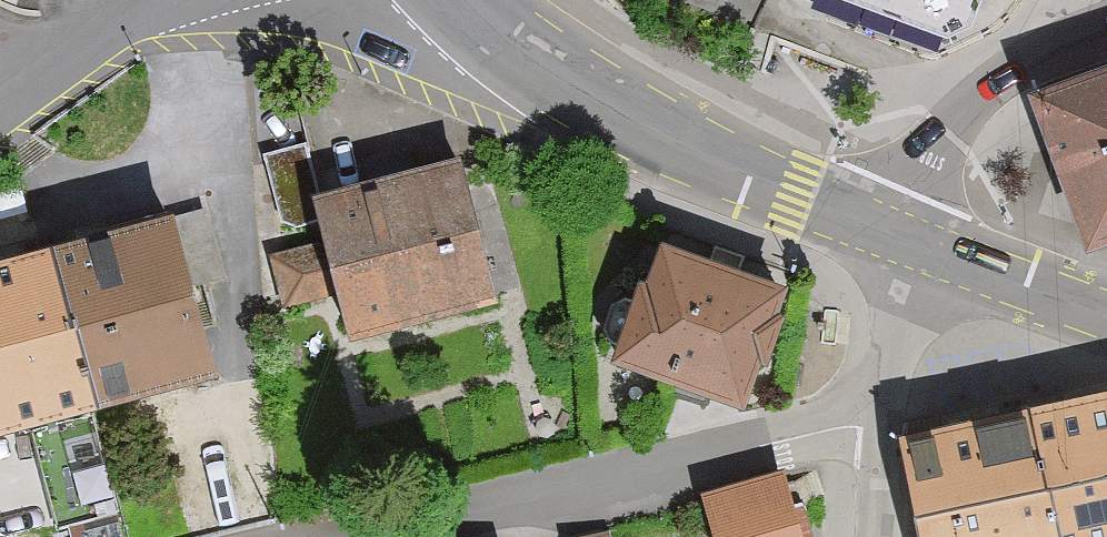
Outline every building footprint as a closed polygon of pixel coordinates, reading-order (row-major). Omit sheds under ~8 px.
[(976,0),(851,0),(944,32),(969,30),(976,0)] [(1086,287),(1106,279),(1106,94),(1028,124),(1086,287)] [(323,217),(317,195),(305,145),(266,154),(284,227),(323,217)] [(493,301),(459,161),(317,195),(323,217),(329,243),(271,257),(284,310),(341,296),(351,335),(493,301)] [(214,374),(190,283),(221,275),(203,208),(0,261),(0,430),(214,374)] [(789,288),(661,242),(646,283),(640,281),(612,359),(745,407),(761,362),(767,364),(784,318),(778,316),(789,288)] [(903,434),(924,536),(1106,536),(1106,394),(903,434)] [(782,471),(702,493),(714,536),(800,536),(782,471)]
